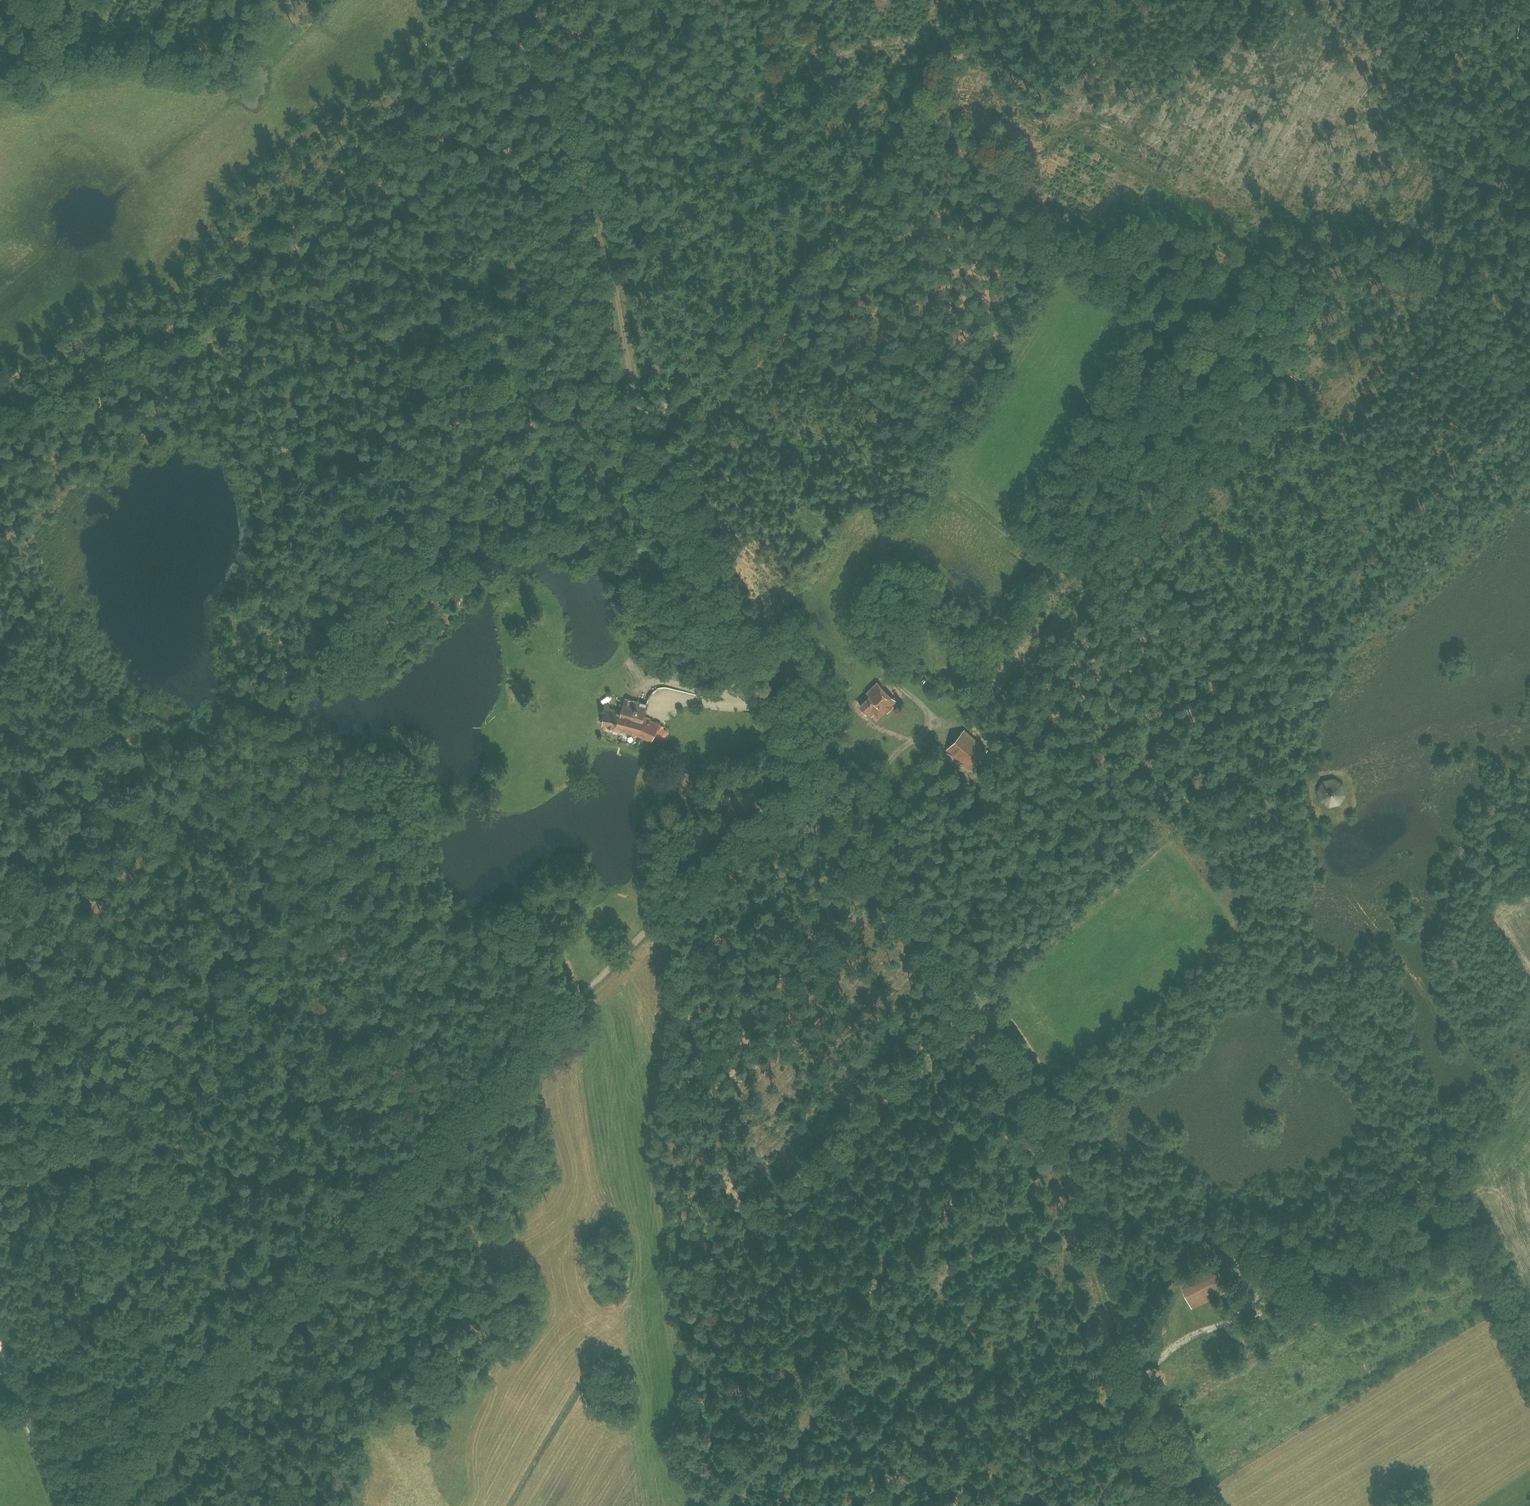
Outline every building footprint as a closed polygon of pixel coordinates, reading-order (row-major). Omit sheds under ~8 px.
[(871,695),(860,706),(867,712),(868,711),(872,715),(874,713),(879,717),(886,710),(888,712),(893,706),(891,705),(896,700),(877,682),(868,692),(871,695)] [(647,704),(625,698),(622,711),(605,709),(605,713),(603,712),(602,719),(604,719),(603,725),(613,727),(613,729),(642,736),(651,741),(654,736),(661,739),(664,739),(666,738),(668,736),(668,733),(667,731),(663,729),(665,726),(659,724),(660,724),(644,716),(647,704)] [(964,731),(948,749),(970,768),(986,750),(964,731)] [(1002,769),(991,780),(997,786),(1008,775),(1002,769)] [(962,776),(955,782),(963,792),(970,786),(962,776)] [(1320,801),(1329,806),(1340,804),(1346,794),(1344,784),(1334,778),(1323,780),(1317,790),(1320,801)] [(1463,1212),(1448,1221),(1454,1233),(1468,1225),(1463,1212)] [(1227,1291),(1213,1265),(1179,1283),(1192,1309),(1227,1291)]
